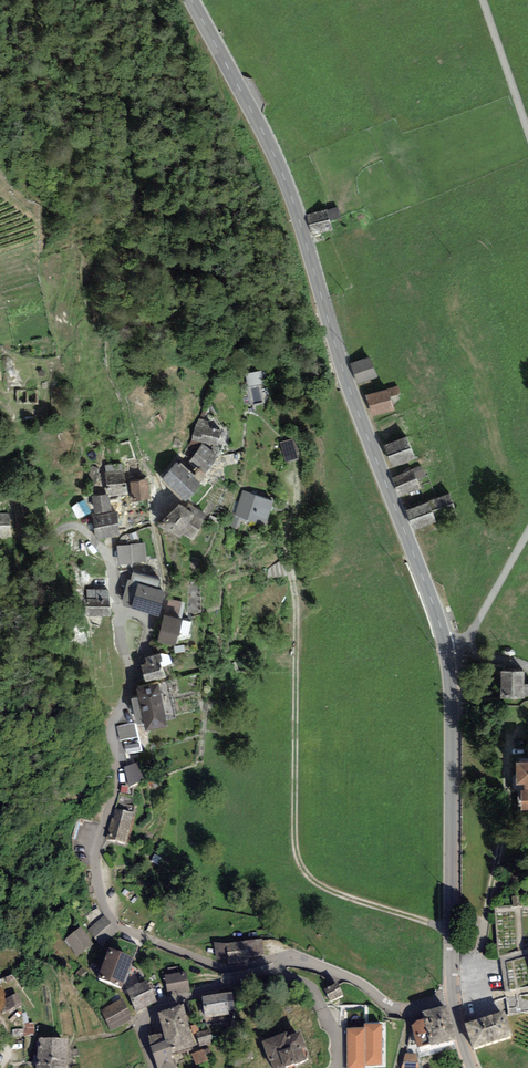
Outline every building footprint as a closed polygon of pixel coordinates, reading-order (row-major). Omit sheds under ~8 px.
[(326,208),(305,215),(312,235),(333,228),(326,208)] [(369,355),(350,363),(359,383),(378,375),(369,355)] [(397,382),(365,394),(372,415),(394,407),(390,397),(401,393),(397,382)] [(210,420),(197,418),(191,440),(217,445),(221,427),(210,425),(210,420)] [(406,435),(384,444),(393,465),(415,456),(406,435)] [(295,438),(279,442),(285,462),(300,458),(295,438)] [(217,454),(202,442),(189,458),(204,470),(217,454)] [(200,481),(176,459),(161,475),(185,497),(200,481)] [(420,465),(392,477),(400,496),(422,487),(418,479),(425,476),(420,465)] [(106,494),(92,496),(94,510),(111,507),(108,494),(129,491),(125,466),(102,470),(106,494)] [(148,478),(130,480),(132,498),(150,496),(148,478)] [(272,500),(243,490),(235,513),(264,524),(272,500)] [(460,512),(452,492),(429,501),(436,521),(460,512)] [(91,511),(84,499),(71,507),(78,519),(91,511)] [(187,504),(179,501),(161,522),(179,534),(181,531),(191,538),(208,513),(190,501),(187,504)] [(428,501),(406,509),(413,528),(435,520),(428,501)] [(117,510),(91,515),(96,537),(122,532),(117,510)] [(0,513),(0,536),(12,535),(9,512),(0,513)] [(144,542),(117,545),(119,563),(146,561),(144,542)] [(160,577),(133,570),(131,578),(128,576),(122,597),(124,604),(158,613),(165,588),(158,586),(160,577)] [(109,597),(86,598),(86,616),(110,615),(109,597)] [(182,617),(164,613),(157,639),(175,644),(182,617)] [(146,661),(140,663),(144,678),(162,673),(160,665),(170,663),(168,654),(159,651),(144,655),(146,661)] [(500,668),(499,696),(523,697),(523,695),(527,695),(527,682),(524,682),(524,669),(500,668)] [(159,680),(137,685),(139,694),(132,696),(137,719),(143,718),(145,725),(168,720),(159,680)] [(134,722),(117,726),(120,740),(138,735),(134,722)] [(515,756),(515,779),(524,779),(524,785),(521,785),(521,806),(527,806),(527,756),(515,756)] [(139,765),(124,768),(128,787),(144,783),(139,765)] [(133,815),(114,810),(107,840),(126,845),(133,815)] [(106,916),(90,929),(99,939),(114,926),(106,916)] [(94,946),(82,929),(64,941),(76,958),(94,946)] [(261,959),(260,941),(216,943),(217,959),(230,958),(230,961),(261,959)] [(133,964),(109,954),(97,982),(121,992),(133,964)] [(186,973),(164,976),(167,995),(189,992),(186,973)] [(147,981),(127,990),(137,1012),(157,1004),(147,981)] [(22,1006),(17,995),(1,1002),(6,1013),(22,1006)] [(232,995),(202,1000),(206,1021),(235,1016),(232,995)] [(122,1000),(101,1011),(112,1032),(133,1021),(122,1000)] [(157,1016),(167,1045),(151,1050),(158,1067),(179,1067),(175,1056),(197,1049),(183,1008),(157,1016)] [(448,1009),(421,1015),(423,1023),(416,1024),(411,1029),(417,1052),(455,1043),(448,1009)] [(506,1014),(465,1027),(473,1052),(514,1039),(506,1014)] [(347,1032),(347,1067),(365,1067),(382,1067),(382,1027),(364,1027),(364,1032),(347,1032)] [(263,1045),(272,1067),(294,1067),(306,1063),(302,1053),(306,1051),(300,1035),(287,1040),(286,1036),(263,1045)] [(38,1041),(36,1067),(67,1067),(69,1044),(38,1041)] [(420,1055),(406,1055),(406,1067),(419,1067),(420,1055)]
